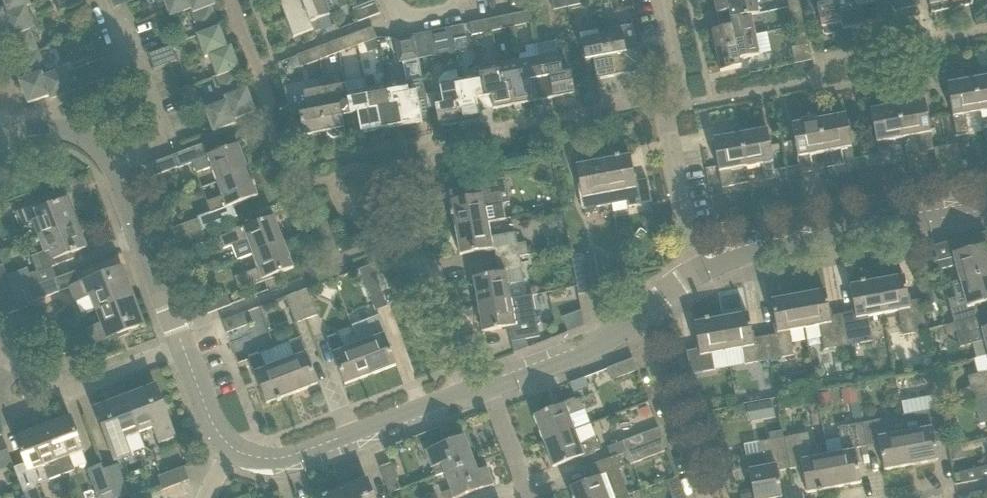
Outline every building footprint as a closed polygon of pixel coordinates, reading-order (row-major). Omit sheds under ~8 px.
[(7,13),(29,4),(27,0),(3,0),(7,13)] [(82,2),(81,0),(55,0),(60,11),(82,2)] [(215,5),(213,0),(161,0),(169,18),(190,10),(191,12),(187,13),(196,35),(194,35),(195,36),(219,27),(211,6),(215,5)] [(307,0),(279,0),(285,17),(306,9),(304,1),(307,0)] [(304,1),(306,9),(285,17),(293,38),(320,27),(317,20),(329,15),(323,0),(307,0),(304,1)] [(357,22),(380,13),(375,0),(352,9),(357,22)] [(568,7),(566,0),(551,0),(553,11),(568,7)] [(716,14),(720,13),(722,20),(758,12),(755,0),(713,0),(716,14)] [(809,14),(818,12),(822,32),(825,35),(843,31),(841,23),(838,11),(848,8),(846,0),(806,0),(809,14)] [(869,13),(867,0),(846,0),(848,8),(838,11),(841,23),(843,31),(864,27),(861,15),(869,13)] [(887,0),(867,0),(869,13),(876,12),(878,24),(899,19),(898,11),(896,0),(888,0),(887,0)] [(898,11),(899,19),(907,18),(919,15),(918,9),(918,7),(916,0),(896,0),(898,11)] [(929,5),(931,12),(953,8),(951,0),(928,0),(929,5)] [(25,7),(29,6),(29,4),(7,13),(3,14),(11,36),(7,37),(15,59),(36,51),(29,31),(33,30),(25,7)] [(780,28),(804,23),(800,4),(786,6),(787,8),(776,10),(780,28)] [(512,27),(532,23),(529,11),(510,15),(512,27)] [(751,15),(758,14),(758,12),(722,20),(723,28),(711,30),(716,51),(737,46),(735,38),(755,34),(751,15)] [(493,31),(512,27),(510,15),(490,19),(492,30),(493,31)] [(493,31),(492,30),(490,19),(468,23),(471,35),(493,31)] [(811,60),(810,54),(804,23),(780,28),(781,31),(791,29),(795,46),(791,47),(794,63),(811,60)] [(468,48),(463,25),(449,27),(454,51),(468,48)] [(622,32),(602,36),(606,56),(614,54),(618,75),(638,72),(634,53),(636,52),(632,26),(621,28),(622,32)] [(231,46),(227,48),(219,27),(195,36),(204,58),(207,57),(214,76),(239,67),(231,46)] [(358,45),(377,38),(372,27),(354,34),(358,45)] [(418,58),(432,56),(427,32),(413,35),(418,58)] [(339,52),(358,45),(354,34),(334,41),(339,52)] [(759,55),(755,35),(755,34),(735,38),(737,46),(716,51),(720,71),(748,66),(746,58),(759,55)] [(400,62),(418,58),(413,35),(395,39),(400,62)] [(614,54),(606,56),(602,36),(581,40),(586,69),(594,68),(596,80),(618,75),(614,54)] [(569,52),(560,54),(557,40),(537,44),(540,58),(544,77),(550,76),(554,97),(574,94),(569,67),(572,66),(569,52)] [(320,59),(339,52),(334,41),(316,48),(320,59)] [(154,69),(176,61),(170,46),(148,54),(154,69)] [(292,70),(320,59),(316,48),(296,56),(288,58),(292,70)] [(36,51),(15,59),(23,80),(19,81),(28,104),(49,96),(71,87),(64,69),(43,77),(42,74),(46,72),(38,50),(36,51)] [(103,58),(75,69),(82,88),(110,77),(103,58)] [(550,76),(544,77),(540,58),(520,61),(524,81),(530,80),(535,107),(542,106),(541,100),(554,97),(550,76)] [(530,80),(524,81),(520,61),(499,65),(503,85),(510,84),(516,111),(522,110),(521,104),(533,101),(534,107),(535,107),(530,80)] [(510,84),(503,85),(499,65),(478,69),(479,76),(485,106),(493,105),(493,109),(513,105),(514,111),(516,111),(510,84)] [(235,70),(239,69),(239,67),(214,76),(215,77),(211,78),(221,103),(205,109),(211,128),(255,111),(247,89),(243,90),(235,70)] [(461,80),(459,81),(457,68),(447,69),(443,72),(438,79),(441,92),(430,94),(432,107),(435,107),(439,127),(461,123),(457,103),(465,101),(461,80)] [(374,75),(364,77),(367,89),(371,108),(378,107),(383,129),(382,129),(383,135),(389,134),(388,128),(403,125),(398,103),(391,104),(387,85),(376,88),(374,75)] [(974,78),(980,113),(986,111),(986,76),(974,78)] [(465,101),(457,103),(461,123),(463,129),(482,126),(478,108),(485,106),(479,77),(461,80),(465,101)] [(964,116),(980,113),(974,78),(947,83),(956,133),(967,131),(964,116)] [(406,82),(387,85),(391,104),(398,103),(403,125),(422,122),(421,118),(421,116),(429,115),(422,79),(406,82)] [(346,93),(345,85),(324,89),(328,107),(320,109),(324,131),(326,131),(327,134),(333,138),(346,136),(344,122),(352,121),(346,93)] [(320,109),(328,107),(324,89),(304,92),(306,106),(298,107),(303,135),(324,131),(320,109)] [(378,107),(371,108),(367,89),(346,93),(352,121),(358,120),(361,133),(382,129),(383,129),(378,107)] [(933,149),(928,119),(924,99),(898,104),(904,137),(917,135),(920,152),(933,149)] [(887,141),(904,137),(898,104),(870,109),(879,158),(890,156),(887,141)] [(854,164),(849,133),(845,114),(818,119),(824,152),(838,150),(842,166),(854,164)] [(808,156),(824,152),(818,119),(791,124),(800,173),(811,171),(808,156)] [(776,178),(770,148),(767,128),(740,133),(746,167),(760,164),(763,180),(776,178)] [(730,170),(746,167),(740,133),(713,138),(722,188),(733,186),(730,170)] [(238,144),(208,156),(203,144),(148,165),(152,176),(192,161),(196,173),(212,167),(217,182),(248,170),(238,144)] [(964,179),(960,159),(957,144),(945,146),(952,181),(964,179)] [(940,183),(952,181),(945,146),(933,148),(940,183)] [(647,179),(635,181),(630,155),(603,160),(611,204),(625,202),(626,207),(651,202),(647,179)] [(596,207),(611,204),(603,160),(576,165),(582,197),(579,197),(581,210),(583,210),(584,215),(597,212),(596,207)] [(231,206),(258,196),(248,170),(217,182),(222,197),(207,203),(210,211),(194,217),(195,220),(172,229),(176,240),(203,230),(235,219),(231,206)] [(504,203),(510,202),(505,178),(474,184),(476,196),(450,201),(455,228),(490,222),(490,221),(507,218),(504,203)] [(67,199),(53,204),(51,198),(14,212),(21,228),(31,224),(37,238),(77,223),(67,199)] [(653,213),(640,215),(642,223),(648,227),(655,225),(653,213)] [(274,217),(219,237),(223,248),(232,245),(237,260),(252,254),(284,242),(274,217)] [(490,222),(455,228),(459,255),(494,248),(496,262),(519,258),(519,256),(528,254),(525,242),(517,243),(515,232),(493,236),(490,222)] [(26,269),(6,276),(19,310),(32,305),(31,302),(26,289),(54,278),(50,267),(74,258),(72,253),(86,248),(77,223),(37,238),(42,252),(30,257),(36,272),(29,275),(26,269)] [(180,251),(207,241),(203,230),(176,240),(180,251)] [(961,251),(958,239),(933,246),(937,263),(939,269),(954,266),(958,280),(986,272),(986,253),(985,245),(961,251)] [(284,242),(252,254),(257,268),(234,277),(238,288),(293,268),(284,242)] [(602,290),(598,270),(595,253),(571,257),(573,267),(586,265),(591,292),(602,290)] [(499,273),(472,278),(477,305),(511,299),(508,283),(523,280),(521,265),(519,258),(496,262),(499,273)] [(381,290),(389,287),(379,262),(372,264),(381,290)] [(387,306),(381,290),(372,264),(360,269),(375,310),(387,306)] [(0,266),(0,298),(6,315),(19,310),(6,276),(2,265),(0,266)] [(578,294),(591,292),(586,265),(573,267),(578,294)] [(94,311),(132,296),(122,268),(68,288),(74,303),(77,302),(81,315),(94,311)] [(947,299),(953,323),(979,316),(975,304),(986,301),(986,272),(958,280),(950,282),(954,297),(947,299)] [(921,299),(908,301),(903,275),(876,280),(882,313),(897,310),(902,335),(926,330),(921,299)] [(31,302),(59,292),(54,278),(26,289),(31,302)] [(866,316),(882,313),(876,280),(849,285),(854,311),(842,314),(848,345),(870,341),(866,316)] [(317,315),(315,307),(308,289),(297,293),(307,319),(317,315)] [(842,314),(830,316),(825,290),(798,295),(804,328),(818,325),(822,350),(848,345),(842,314)] [(295,323),(307,319),(297,293),(285,297),(295,323)] [(532,295),(511,299),(477,305),(482,332),(508,327),(511,342),(539,337),(532,295)] [(787,331),(804,328),(798,295),(771,300),(777,335),(765,337),(769,360),(792,356),(787,331)] [(92,343),(143,324),(132,296),(94,311),(99,324),(87,328),(92,343)] [(252,323),(248,312),(248,311),(222,321),(226,333),(252,323)] [(765,337),(752,339),(747,312),(720,317),(726,350),(741,348),(744,365),(769,360),(765,337)] [(379,315),(352,325),(359,343),(371,375),(396,366),(389,347),(391,346),(379,315)] [(982,329),(979,316),(953,323),(959,347),(980,341),(984,356),(986,355),(986,327),(982,329)] [(710,353),(726,350),(720,317),(693,322),(698,349),(686,351),(690,374),(714,370),(710,353)] [(54,358),(66,353),(55,325),(42,330),(50,351),(54,358)] [(359,343),(343,349),(337,334),(328,338),(330,343),(329,344),(344,385),(371,375),(359,343)] [(109,355),(120,351),(115,338),(104,343),(109,355)] [(317,385),(310,366),(300,338),(290,342),(295,356),(280,361),(292,394),(317,385)] [(259,352),(248,356),(266,404),(292,394),(280,361),(265,367),(259,352)] [(611,380),(637,370),(633,358),(607,368),(611,380)] [(867,365),(855,367),(857,378),(869,376),(867,365)] [(966,377),(972,400),(986,396),(986,372),(966,377)] [(157,443),(174,436),(155,386),(126,397),(140,434),(152,430),(157,443)] [(854,388),(840,390),(843,405),(849,404),(857,403),(854,388)] [(972,400),(978,424),(986,422),(986,396),(972,400)] [(126,440),(140,434),(126,397),(95,409),(115,461),(131,455),(126,440)] [(580,398),(533,416),(543,441),(574,429),(568,416),(584,410),(580,398)] [(696,412),(706,409),(704,400),(694,403),(696,412)] [(770,401),(758,403),(761,418),(773,416),(770,401)] [(945,432),(941,412),(941,410),(901,416),(911,465),(937,460),(933,434),(945,432)] [(884,470),(911,465),(901,416),(900,417),(903,434),(888,437),(885,419),(862,423),(866,446),(879,444),(884,470)] [(69,456),(82,451),(70,418),(43,428),(61,475),(74,470),(69,456)] [(552,467),(599,450),(590,423),(574,429),(543,441),(552,467)] [(854,449),(866,446),(862,423),(836,428),(841,454),(828,457),(834,488),(860,483),(854,449)] [(611,458),(624,453),(663,438),(659,427),(607,447),(611,458)] [(47,480),(61,475),(43,428),(16,438),(28,471),(42,466),(47,480)] [(742,457),(744,471),(748,470),(754,497),(780,497),(782,497),(777,471),(789,469),(783,438),(782,430),(768,433),(769,440),(759,442),(761,454),(746,456),(742,457)] [(828,457),(812,459),(808,433),(783,438),(789,469),(802,467),(807,493),(834,488),(828,457)] [(435,476),(445,473),(474,462),(464,436),(425,450),(435,476)] [(629,464),(667,450),(663,438),(624,453),(629,464)] [(12,463),(8,451),(0,454),(0,467),(12,463)] [(569,488),(572,497),(619,497),(627,495),(618,471),(621,470),(616,456),(611,458),(588,467),(592,479),(587,481),(569,488)] [(477,471),(474,462),(445,473),(451,490),(441,493),(443,497),(457,497),(493,485),(486,467),(477,471)] [(128,496),(116,464),(103,469),(102,464),(101,465),(103,471),(112,492),(114,497),(122,497),(128,496)] [(389,493),(400,489),(390,464),(380,468),(389,493)] [(103,471),(101,465),(88,469),(98,497),(99,497),(103,497),(114,497),(112,492),(103,471)] [(162,490),(189,480),(184,467),(157,476),(162,490)] [(366,479),(341,489),(344,497),(373,497),(366,479)] [(739,491),(741,497),(749,497),(751,497),(749,488),(739,491)] [(36,489),(24,493),(26,497),(40,497),(36,489)] [(341,489),(317,497),(344,497),(341,489)]
